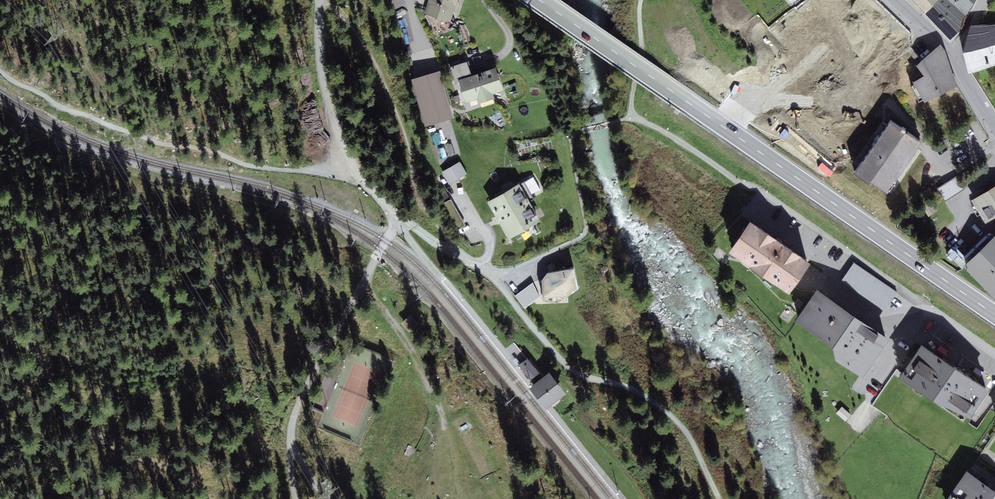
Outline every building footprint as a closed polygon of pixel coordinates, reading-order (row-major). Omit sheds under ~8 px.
[(455,6),(434,0),(428,0),(424,14),(451,22),(455,6)] [(922,16),(939,0),(907,0),(922,16)] [(948,0),(939,0),(922,16),(950,44),(960,33),(965,16),(948,0)] [(965,16),(976,0),(948,0),(965,16)] [(971,26),(963,54),(969,75),(994,66),(994,25),(971,26)] [(925,103),(957,86),(941,45),(932,52),(922,61),(917,65),(924,76),(913,82),(925,103)] [(455,84),(459,83),(466,103),(477,100),(478,104),(494,99),(493,95),(504,91),(496,68),(472,75),(467,62),(450,67),(455,84)] [(425,127),(454,118),(440,71),(411,80),(425,127)] [(887,193),(921,141),(889,121),(856,173),(887,193)] [(467,174),(460,162),(442,172),(449,184),(467,174)] [(938,188),(945,200),(965,190),(958,177),(938,188)] [(487,202),(498,221),(529,203),(518,184),(487,202)] [(972,200),(986,223),(994,218),(994,186),(972,200)] [(465,225),(451,200),(439,206),(453,232),(465,225)] [(498,221),(509,239),(540,221),(529,203),(498,221)] [(810,264),(751,222),(729,253),(788,295),(810,264)] [(963,268),(994,299),(994,236),(963,268)] [(897,292),(854,263),(841,281),(885,311),(897,292)] [(573,269),(547,274),(542,281),(544,298),(567,297),(578,289),(573,269)] [(539,297),(533,283),(515,296),(525,309),(539,297)] [(889,340),(817,289),(794,322),(834,349),(836,361),(862,379),(889,340)] [(418,324),(410,315),(401,324),(409,332),(418,324)] [(988,391),(921,346),(899,378),(932,400),(969,418),(988,391)] [(527,359),(519,366),(531,380),(539,373),(527,359)] [(550,373),(530,388),(546,410),(566,394),(550,373)] [(967,471),(948,498),(994,498),(994,491),(967,471)]
